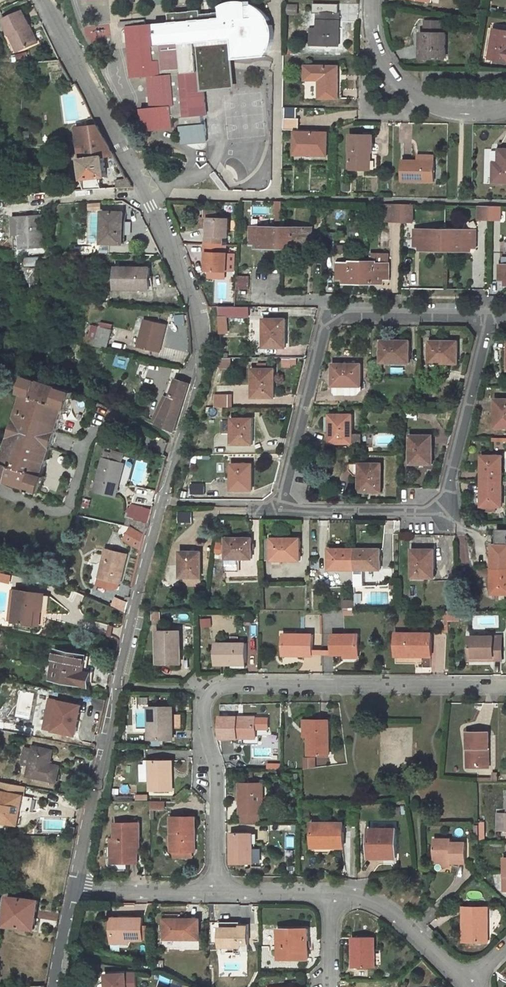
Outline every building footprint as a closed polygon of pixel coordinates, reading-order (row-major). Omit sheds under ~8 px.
[(141,108),(143,130),(174,127),(172,118),(181,117),(183,144),(207,143),(205,115),(206,115),(204,91),(203,71),(199,71),(196,44),(196,41),(231,38),(232,40),(233,58),(266,55),(269,52),(271,48),(273,42),(274,36),(273,31),(272,23),(269,18),(265,12),(260,9),(255,7),(252,6),(246,6),(246,4),(241,3),(235,2),(228,3),(220,6),(220,12),(200,13),(200,10),(168,13),(169,22),(145,24),(144,20),(118,22),(118,26),(127,26),(131,63),(137,63),(139,77),(149,76),(152,107),(141,108)] [(298,5),(287,5),(286,14),(298,14),(298,5)] [(311,29),(310,45),(339,45),(339,10),(335,9),(335,13),(324,13),(318,12),(317,29),(311,29)] [(14,34),(22,51),(38,43),(23,11),(4,21),(11,36),(14,34)] [(424,43),(424,58),(446,58),(446,34),(441,34),(441,22),(426,23),(426,34),(421,34),(421,43),(424,43)] [(490,58),(505,61),(505,30),(495,29),(490,58)] [(203,71),(204,91),(236,88),(233,58),(232,40),(196,44),(199,71),(203,71)] [(139,77),(137,63),(131,63),(132,78),(139,77)] [(319,80),(319,98),(338,99),(338,67),(306,66),(305,80),(319,80)] [(285,118),(285,129),(296,130),(295,154),(327,155),(328,133),(313,132),(312,138),(297,137),(297,132),(297,119),(285,118)] [(77,128),(86,190),(95,189),(94,179),(106,177),(105,157),(116,156),(95,119),(88,120),(89,126),(77,128)] [(351,135),(350,169),(368,169),(369,152),(372,152),(373,135),(351,135)] [(493,181),(505,181),(505,149),(499,149),(499,163),(494,162),(493,181)] [(403,160),(402,180),(435,181),(435,161),(420,160),(403,160)] [(213,173),(210,176),(222,190),(229,190),(213,173)] [(112,188),(130,187),(133,186),(128,179),(111,181),(112,188)] [(387,204),(387,217),(394,217),(395,204),(387,204)] [(394,217),(404,217),(404,214),(404,204),(395,204),(394,217)] [(404,214),(414,214),(414,204),(404,204),(404,214)] [(478,220),(489,220),(490,206),(478,206),(478,220)] [(103,212),(102,244),(123,244),(124,212),(103,212)] [(20,216),(22,248),(45,247),(42,215),(20,216)] [(205,228),(214,228),(214,219),(206,219),(205,228)] [(214,228),(213,237),(211,237),(211,244),(227,245),(227,238),(233,238),(234,220),(214,219),(214,228)] [(282,228),(251,227),(251,241),(256,241),(256,245),(256,248),(282,248),(282,228)] [(282,248),(308,249),(308,245),(308,242),(313,243),(314,228),(282,228),(282,248)] [(446,230),(415,229),(414,244),(420,244),(421,247),(421,250),(445,251),(446,230)] [(445,251),(472,251),(472,248),(472,244),(477,245),(477,230),(446,230),(445,251)] [(72,253),(83,253),(83,246),(80,246),(80,243),(72,243),(72,253)] [(213,254),(212,272),(232,272),(233,254),(227,254),(227,245),(211,244),(210,254),(213,254)] [(39,266),(42,258),(33,256),(31,264),(39,266)] [(364,262),(351,261),(351,263),(339,263),(339,274),(344,274),(345,277),(345,283),(363,284),(364,262)] [(363,284),(384,285),(384,278),(384,275),(389,275),(389,264),(378,264),(378,262),(364,262),(363,284)] [(117,268),(116,288),(150,289),(150,268),(117,268)] [(238,269),(237,288),(250,289),(251,270),(238,269)] [(249,305),(220,305),(221,316),(248,316),(249,305)] [(145,319),(138,347),(159,352),(166,324),(145,319)] [(265,338),(265,348),(286,347),(286,319),(264,319),(264,337),(265,338)] [(110,348),(115,326),(95,321),(92,336),(98,337),(97,345),(110,348)] [(381,340),(381,361),(391,362),(391,363),(410,363),(410,341),(381,340)] [(430,341),(429,362),(438,362),(438,363),(458,363),(458,341),(430,341)] [(57,368),(72,373),(74,365),(60,360),(57,368)] [(362,364),(333,364),(333,387),(352,387),(352,386),(362,386),(362,364)] [(254,388),(253,398),(275,397),(275,369),(252,369),(253,387),(254,388)] [(41,492),(46,476),(43,475),(67,407),(69,408),(75,392),(31,376),(25,392),(28,393),(4,461),(2,460),(0,465),(0,478),(41,492)] [(175,432),(190,383),(177,379),(171,396),(158,423),(175,432)] [(352,387),(333,387),(333,388),(337,395),(358,395),(362,390),(362,386),(352,386),(352,387)] [(165,393),(153,420),(158,423),(171,396),(165,393)] [(229,407),(229,394),(217,394),(216,407),(229,407)] [(495,428),(505,428),(505,399),(496,399),(496,409),(495,409),(495,428)] [(352,415),(330,415),(330,434),(331,434),(331,443),(352,443),(352,415)] [(233,437),(233,444),(252,444),(253,418),(232,418),(232,437),(233,437)] [(410,436),(410,464),(431,465),(431,455),(433,455),(433,436),(410,436)] [(123,457),(111,454),(109,460),(122,463),(123,457)] [(482,455),(482,472),(483,472),(483,481),(490,481),(502,481),(503,456),(482,455)] [(103,458),(94,490),(115,496),(124,464),(122,463),(109,460),(103,458)] [(382,464),(350,463),(350,469),(356,476),(360,476),(360,492),(382,492),(382,464)] [(233,483),(233,490),(252,490),(252,464),(232,464),(232,483),(233,483)] [(490,481),(483,481),(483,490),(481,490),(481,507),(483,507),(483,511),(495,511),(495,507),(501,507),(502,481),(490,481)] [(149,524),(153,509),(132,504),(128,517),(149,524)] [(180,512),(180,522),(192,522),(192,512),(180,512)] [(146,536),(132,527),(125,540),(142,550),(146,536)] [(497,529),(497,543),(505,544),(505,529),(497,529)] [(227,538),(226,572),(237,572),(237,558),(252,558),(252,538),(227,538)] [(266,542),(266,560),(300,560),(300,538),(272,538),(272,542),(266,542)] [(492,559),(493,560),(493,568),(505,569),(505,544),(497,543),(492,543),(492,559)] [(355,549),(330,549),(330,570),(345,570),(346,568),(355,568),(355,549)] [(380,549),(355,549),(355,568),(364,568),(364,570),(379,570),(380,549)] [(413,549),(412,577),(432,578),(433,569),(434,569),(434,550),(413,549)] [(107,550),(99,577),(104,579),(115,582),(120,583),(127,555),(107,550)] [(181,569),(181,577),(201,577),(201,552),(180,552),(180,568),(181,569)] [(493,568),(493,577),(492,577),(492,594),(505,594),(505,569),(493,568)] [(0,571),(0,579),(11,582),(13,575),(0,571)] [(18,590),(13,621),(33,624),(36,609),(41,610),(43,610),(45,594),(18,590)] [(126,611),(128,603),(115,598),(112,605),(126,611)] [(159,631),(158,663),(181,663),(181,649),(178,649),(177,631),(159,631)] [(397,633),(397,653),(414,654),(415,656),(431,656),(431,634),(397,633)] [(284,634),(283,655),(312,655),(312,654),(312,650),(313,634),(284,634)] [(332,649),(332,654),(344,655),(359,655),(359,635),(333,634),(332,649)] [(470,636),(470,656),(493,656),(493,660),(502,660),(502,637),(470,636)] [(215,643),(215,665),(232,665),(232,667),(246,667),(246,663),(247,663),(247,643),(215,643)] [(86,656),(58,650),(52,678),(88,686),(91,671),(83,670),(86,656)] [(45,728),(54,730),(76,735),(81,705),(51,699),(45,728)] [(149,706),(149,739),(174,739),(174,728),(174,714),(170,714),(171,706),(149,706)] [(254,717),(219,716),(220,737),(236,737),(237,736),(255,737),(254,717)] [(308,737),(308,754),(329,754),(328,720),(305,719),(305,736),(308,737)] [(470,748),(470,767),(488,767),(488,732),(468,732),(467,748),(470,748)] [(52,751),(34,747),(34,749),(26,748),(22,764),(30,765),(28,776),(56,782),(59,767),(50,765),(52,751)] [(150,780),(151,790),(172,791),(172,760),(147,760),(147,780),(150,780)] [(240,783),(240,813),(241,813),(242,822),(259,822),(259,813),(263,813),(262,783),(240,783)] [(0,791),(0,821),(21,824),(23,813),(19,812),(22,795),(0,791)] [(164,809),(164,801),(151,801),(151,809),(164,809)] [(171,817),(171,850),(194,850),(194,836),(195,836),(195,817),(171,817)] [(139,858),(140,823),(118,823),(116,823),(116,838),(112,838),(112,858),(127,858),(139,858)] [(312,823),(312,844),(331,844),(331,846),(343,847),(343,823),(312,823)] [(370,828),(369,855),(386,855),(386,857),(396,857),(396,828),(370,828)] [(232,832),(231,863),(252,864),(252,847),(250,847),(250,832),(232,832)] [(434,839),(434,859),(450,860),(450,863),(466,863),(466,842),(452,842),(451,839),(434,839)] [(10,896),(6,925),(35,929),(39,900),(10,896)] [(464,907),(463,941),(483,941),(484,924),(488,924),(489,907),(464,907)] [(112,917),(112,939),(129,939),(143,939),(143,918),(112,917)] [(165,918),(165,937),(199,938),(199,918),(180,918),(165,918)] [(221,927),(221,946),(241,946),(240,951),(249,951),(249,923),(241,924),(241,927),(221,927)] [(279,945),(279,958),(308,958),(308,928),(287,928),(287,946),(279,945)] [(287,946),(287,928),(279,928),(279,945),(287,946)] [(352,936),(353,967),(374,967),(374,936),(352,936)] [(106,973),(107,986),(137,986),(136,972),(106,973)]
